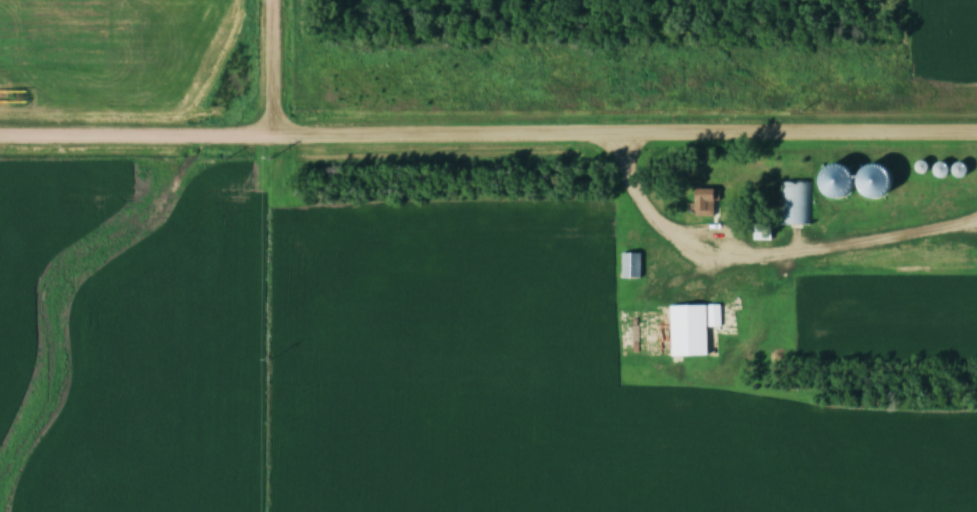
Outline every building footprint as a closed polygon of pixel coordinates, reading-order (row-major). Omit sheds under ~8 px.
[(710,214),(710,190),(689,190),(689,214),(710,214)] [(784,225),(806,225),(806,199),(784,199),(784,225)] [(626,279),(640,279),(640,252),(626,252),(626,279)] [(667,306),(667,356),(705,356),(705,326),(718,326),(718,306),(667,306)] [(620,311),(620,348),(634,348),(634,311),(620,311)]
